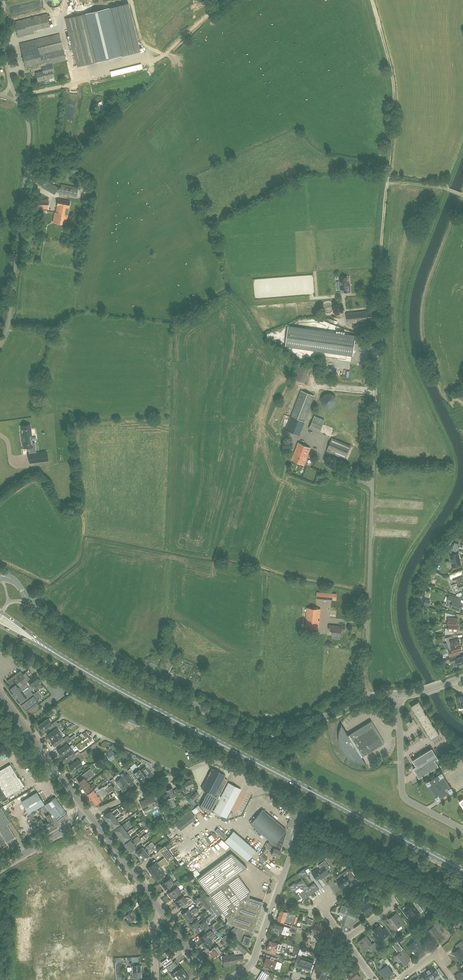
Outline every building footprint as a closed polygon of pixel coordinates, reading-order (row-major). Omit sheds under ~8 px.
[(89,12),(65,18),(77,66),(100,61),(122,56),(122,55),(140,51),(128,3),(110,8),(110,7),(89,12)] [(47,14),(14,22),(18,37),(34,33),(33,30),(50,26),(47,14)] [(54,72),(53,69),(52,63),(66,60),(59,34),(20,44),(26,70),(42,66),(43,71),(36,73),(38,81),(53,78),(52,72),(54,72)] [(59,193),(76,197),(78,187),(61,184),(60,188),(59,193)] [(49,210),(49,200),(38,199),(38,210),(49,210)] [(58,199),(56,212),(55,212),(53,222),(65,225),(70,201),(58,199)] [(341,289),(344,289),(344,292),(350,292),(350,284),(348,284),(347,277),(340,278),(341,289)] [(372,320),(371,310),(346,313),(347,323),(372,320)] [(289,326),(286,346),(353,356),(356,336),(289,326)] [(300,436),(315,395),(301,390),(285,430),(300,436)] [(332,408),(334,407),(335,405),(336,402),(336,400),(335,398),(333,396),(331,395),(329,395),(326,395),(324,397),(323,398),(322,400),(322,403),(322,405),(324,407),(326,408),(328,409),(330,409),(332,408)] [(314,415),(309,429),(319,433),(325,420),(314,415)] [(35,442),(32,443),(31,435),(30,436),(29,428),(27,429),(27,428),(25,428),(25,429),(23,429),(23,435),(22,435),(23,444),(27,443),(27,444),(28,444),(30,454),(32,454),(33,462),(48,460),(46,452),(35,453),(34,446),(35,446),(35,442)] [(346,458),(351,445),(332,438),(327,451),(346,458)] [(292,460),(304,465),(310,448),(298,443),(292,460)] [(458,544),(454,543),(450,549),(451,550),(451,551),(451,555),(450,555),(452,567),(461,565),(458,553),(456,554),(455,551),(456,551),(458,544)] [(454,592),(462,589),(462,592),(462,580),(462,578),(461,574),(455,576),(454,573),(449,575),(451,578),(453,578),(454,582),(456,581),(457,583),(451,585),(454,592)] [(336,600),(337,593),(317,592),(316,599),(336,600)] [(459,603),(460,599),(449,595),(446,602),(451,604),(450,607),(455,609),(460,610),(462,604),(459,603)] [(320,617),(321,609),(307,607),(305,628),(319,629),(320,621),(318,620),(319,617),(320,617)] [(448,620),(448,624),(458,624),(457,624),(457,622),(458,621),(458,619),(457,618),(451,617),(451,614),(445,612),(445,619),(448,620)] [(458,627),(458,624),(448,624),(448,628),(445,628),(445,634),(451,634),(451,630),(458,631),(458,630),(459,629),(459,627),(458,627)] [(329,625),(329,629),(332,630),(331,634),(341,635),(341,631),(345,631),(345,626),(341,625),(341,626),(329,625)] [(449,647),(451,647),(460,644),(459,641),(460,640),(460,639),(459,639),(458,638),(453,640),(452,637),(451,636),(445,637),(446,639),(447,644),(448,644),(449,647)] [(460,644),(451,647),(452,650),(449,651),(450,656),(456,654),(456,651),(461,650),(461,649),(462,648),(461,647),(460,646),(460,644)] [(456,662),(457,665),(458,665),(459,668),(462,667),(462,656),(457,658),(456,656),(449,658),(451,663),(456,662)] [(9,689),(19,703),(21,705),(21,704),(26,711),(27,710),(28,710),(29,712),(32,712),(34,712),(36,711),(38,710),(38,707),(38,705),(37,703),(39,701),(38,700),(42,696),(38,690),(33,693),(32,693),(25,684),(29,682),(33,687),(41,681),(35,674),(27,680),(21,671),(7,681),(12,687),(9,689)] [(413,705),(410,706),(413,710),(414,712),(418,718),(421,724),(428,734),(431,740),(440,734),(419,701),(417,703),(416,702),(415,702),(414,702),(413,703),(412,704),(413,705)] [(139,726),(140,723),(127,717),(126,720),(139,726)] [(51,728),(59,722),(58,723),(56,721),(51,724),(48,719),(38,726),(42,731),(48,727),(49,729),(51,728)] [(366,764),(362,757),(385,743),(371,721),(348,735),(341,724),(342,725),(341,727),(341,728),(340,729),(340,730),(340,732),(339,733),(339,734),(339,736),(339,737),(339,738),(339,740),(339,741),(340,742),(340,744),(340,745),(341,746),(341,747),(342,749),(342,750),(343,751),(344,752),(345,753),(346,754),(347,755),(347,756),(349,757),(350,758),(351,759),(352,759),(353,760),(354,760),(356,761),(357,761),(358,762),(359,762),(361,762),(362,763),(363,763),(365,763),(366,764)] [(52,740),(60,734),(61,733),(57,728),(61,725),(59,722),(51,728),(53,731),(48,735),(52,740)] [(60,742),(62,744),(70,738),(68,735),(63,739),(60,734),(52,740),(51,740),(55,746),(60,742)] [(71,749),(67,744),(72,740),(70,738),(62,744),(63,747),(58,750),(62,755),(70,750),(71,749)] [(434,754),(431,749),(412,761),(415,766),(416,767),(412,769),(415,773),(416,774),(415,774),(417,777),(419,779),(438,767),(435,762),(434,761),(437,759),(435,755),(434,754)] [(70,758),(72,760),(80,754),(78,751),(74,755),(70,750),(62,755),(61,756),(65,761),(70,758)] [(115,755),(112,751),(106,756),(109,760),(115,755)] [(80,754),(72,760),(73,759),(75,762),(69,766),(73,771),(82,764),(81,762),(84,760),(81,757),(80,754)] [(140,760),(145,766),(140,770),(146,778),(147,779),(152,775),(146,767),(151,764),(150,762),(142,759),(140,760)] [(122,778),(128,786),(133,782),(131,780),(134,778),(128,770),(127,769),(123,763),(120,765),(125,771),(127,774),(122,778)] [(6,797),(24,786),(10,764),(0,770),(0,801),(6,797)] [(128,770),(134,778),(136,781),(138,779),(141,782),(146,778),(140,770),(137,766),(132,770),(131,768),(128,770)] [(207,792),(200,805),(210,813),(218,797),(227,780),(224,778),(225,775),(212,768),(201,789),(207,792)] [(82,787),(88,783),(86,780),(94,774),(90,769),(85,773),(87,776),(78,782),(82,787)] [(450,792),(453,790),(451,787),(451,788),(443,776),(444,776),(442,773),(439,774),(439,775),(429,781),(426,782),(428,785),(436,797),(435,797),(437,800),(440,798),(450,792)] [(114,777),(111,780),(116,786),(118,784),(123,790),(128,786),(122,778),(121,777),(116,781),(114,777)] [(185,787),(182,788),(184,792),(185,793),(189,791),(187,788),(194,785),(191,779),(187,781),(188,781),(183,783),(185,787)] [(90,786),(88,783),(82,787),(86,792),(92,788),(95,786),(93,784),(90,786)] [(233,785),(228,783),(219,800),(218,799),(215,804),(217,805),(214,811),(226,817),(241,789),(233,785)] [(112,785),(110,787),(105,790),(108,793),(112,790),(115,788),(112,785)] [(106,793),(105,790),(103,788),(102,787),(101,789),(103,791),(91,799),(95,804),(102,799),(100,797),(106,793)] [(175,795),(178,794),(180,792),(176,789),(173,790),(172,788),(166,791),(168,794),(167,795),(169,798),(167,799),(171,806),(175,804),(172,797),(175,795)] [(87,794),(91,799),(103,791),(101,789),(98,791),(96,792),(94,789),(87,794)] [(21,801),(28,813),(44,804),(42,801),(40,798),(37,792),(21,801)] [(186,794),(196,802),(194,801),(199,795),(196,792),(191,797),(186,794)] [(152,796),(140,802),(144,811),(147,809),(157,805),(157,807),(159,806),(160,806),(157,798),(154,800),(152,796)] [(67,814),(58,801),(56,798),(55,797),(45,805),(48,810),(49,809),(54,817),(58,822),(67,814)] [(7,824),(10,823),(1,808),(0,808),(0,829),(7,824)] [(107,820),(119,811),(117,809),(113,812),(113,813),(112,814),(110,811),(103,816),(107,820)] [(267,843),(273,848),(274,847),(281,850),(282,848),(286,833),(285,832),(286,830),(262,810),(250,824),(259,831),(257,833),(260,835),(261,833),(270,841),(267,843)] [(110,824),(116,819),(114,816),(115,815),(115,816),(120,813),(119,811),(107,820),(110,824)] [(48,821),(46,822),(49,828),(54,825),(51,820),(52,819),(49,814),(45,816),(48,821)] [(116,819),(110,824),(113,828),(119,823),(117,821),(119,820),(119,821),(124,817),(122,816),(117,820),(116,819)] [(32,821),(37,828),(41,826),(44,831),(49,828),(46,822),(43,824),(40,819),(39,820),(37,818),(35,819),(33,821),(32,821)] [(117,834),(128,826),(126,823),(122,826),(121,825),(114,830),(117,834)] [(5,840),(6,843),(15,837),(7,824),(0,829),(0,832),(5,840)] [(128,826),(117,834),(120,838),(131,829),(127,832),(125,831),(129,828),(128,826)] [(218,828),(215,831),(224,839),(227,836),(218,828)] [(131,829),(120,838),(123,842),(130,837),(129,835),(133,832),(131,829)] [(233,831),(228,837),(225,841),(247,860),(256,851),(233,831)] [(214,833),(206,839),(209,843),(217,837),(214,833)] [(127,848),(139,838),(138,836),(132,841),(131,838),(124,844),(127,848)] [(139,838),(127,848),(130,851),(137,846),(135,844),(141,840),(139,838)] [(229,846),(221,839),(218,844),(226,850),(229,846)] [(152,842),(149,845),(146,847),(144,849),(142,847),(136,852),(139,857),(155,846),(152,842)] [(159,850),(168,862),(174,858),(165,845),(159,850)] [(155,846),(139,857),(142,861),(149,856),(147,854),(149,852),(150,853),(156,848),(155,846)] [(274,847),(273,848),(271,854),(275,856),(275,857),(279,858),(280,854),(281,850),(274,847)] [(240,941),(242,941),(242,942),(248,945),(251,937),(263,902),(260,901),(248,897),(250,892),(237,874),(246,867),(232,853),(197,879),(209,895),(204,898),(218,916),(222,913),(227,919),(226,923),(235,926),(234,928),(231,931),(239,941),(240,941)] [(152,872),(157,879),(164,874),(159,867),(163,864),(160,861),(157,863),(156,862),(147,868),(151,873),(152,872)] [(317,869),(312,873),(317,880),(322,877),(323,878),(329,873),(327,870),(330,868),(325,861),(318,865),(320,869),(318,871),(317,869)] [(344,877),(337,882),(342,889),(351,882),(351,881),(355,878),(351,873),(352,872),(349,868),(342,874),(344,877)] [(169,887),(172,890),(177,886),(180,884),(177,881),(174,883),(170,878),(169,878),(167,880),(161,885),(165,890),(169,887)] [(295,882),(289,887),(293,892),(301,886),(304,890),(300,893),(304,899),(315,891),(311,886),(309,888),(303,880),(296,884),(295,882)] [(176,895),(178,899),(183,895),(187,893),(184,889),(181,892),(177,886),(172,890),(167,893),(171,899),(176,895)] [(186,897),(185,898),(183,895),(178,899),(174,902),(178,908),(182,905),(184,908),(185,908),(193,902),(190,898),(190,899),(189,898),(186,897)] [(198,898),(203,905),(207,902),(202,895),(198,898)] [(364,900),(366,903),(360,907),(360,906),(356,909),(359,913),(363,911),(365,913),(373,908),(370,903),(373,900),(370,896),(364,900)] [(207,902),(203,905),(207,910),(211,907),(207,902)] [(344,905),(342,909),(341,909),(339,913),(344,915),(342,923),(346,925),(349,917),(354,919),(356,914),(347,902),(345,903),(344,905)] [(407,916),(410,920),(423,910),(419,906),(416,908),(411,902),(405,906),(407,909),(404,912),(407,916)] [(182,913),(185,918),(197,909),(196,907),(190,911),(188,909),(187,910),(182,913)] [(193,915),(199,911),(197,909),(185,918),(188,922),(194,917),(193,915)] [(291,918),(294,919),(296,920),(297,917),(295,916),(295,915),(290,914),(290,915),(287,914),(288,912),(281,909),(279,914),(291,918)] [(133,915),(131,912),(130,911),(127,913),(127,912),(125,913),(124,912),(121,914),(124,918),(126,917),(129,921),(130,923),(136,919),(136,916),(135,915),(133,915)] [(205,919),(193,929),(196,933),(202,929),(203,929),(205,928),(206,929),(209,927),(207,923),(210,921),(209,921),(217,915),(215,913),(212,915),(207,918),(205,919)] [(284,921),(290,923),(290,922),(293,922),(294,919),(291,918),(279,914),(277,919),(284,921)] [(393,931),(401,925),(403,928),(406,925),(404,922),(403,922),(399,917),(397,919),(394,915),(388,919),(392,924),(389,926),(393,931)] [(190,924),(193,929),(205,919),(204,917),(198,922),(196,919),(190,924)] [(434,926),(427,931),(435,942),(442,936),(440,932),(442,930),(435,920),(432,922),(434,926)] [(316,923),(315,924),(316,925),(312,928),(321,940),(329,934),(320,922),(319,923),(319,922),(318,922),(316,923)] [(284,926),(276,923),(274,929),(273,932),(277,933),(278,931),(282,932),(281,933),(285,934),(286,931),(289,931),(290,928),(284,926)] [(214,934),(211,929),(214,927),(212,925),(209,927),(206,929),(205,930),(206,932),(199,937),(203,942),(214,934)] [(374,930),(376,933),(373,935),(378,942),(389,934),(385,928),(382,930),(379,926),(374,930)] [(230,932),(222,938),(221,939),(223,943),(232,936),(230,932)] [(216,936),(214,934),(203,942),(207,947),(212,943),(210,941),(214,938),(213,937),(216,936)] [(366,936),(358,942),(364,950),(368,947),(370,947),(371,947),(372,949),(376,949),(380,954),(383,952),(379,947),(375,941),(372,944),(366,936)] [(418,939),(410,945),(407,947),(411,952),(413,950),(417,955),(422,950),(420,947),(422,945),(418,939)] [(270,940),(269,945),(283,950),(284,948),(281,947),(282,944),(278,943),(270,940)] [(392,945),(399,953),(394,956),(401,966),(407,962),(404,958),(407,956),(402,950),(402,951),(401,950),(403,949),(397,941),(392,945)] [(460,962),(462,960),(462,951),(462,949),(462,948),(462,942),(462,941),(455,945),(458,949),(453,952),(460,962)] [(237,942),(229,948),(230,950),(235,946),(238,950),(244,955),(247,951),(237,942)] [(320,943),(319,946),(316,945),(314,952),(324,955),(327,945),(320,943)] [(167,958),(161,962),(164,967),(172,961),(170,958),(173,956),(172,955),(175,953),(172,949),(173,948),(170,944),(165,947),(167,949),(163,951),(167,958)] [(214,957),(221,951),(217,945),(209,951),(211,954),(210,955),(212,958),(214,957)] [(271,954),(274,955),(276,950),(282,952),(283,950),(269,945),(267,950),(272,951),(271,954)] [(298,962),(297,965),(309,970),(311,964),(312,965),(313,961),(300,957),(301,954),(299,953),(296,961),(298,962)] [(223,956),(224,960),(224,965),(229,965),(228,963),(235,962),(235,961),(243,960),(243,955),(234,956),(234,954),(223,956)] [(266,957),(263,968),(268,970),(269,967),(274,968),(277,969),(280,962),(277,961),(278,958),(271,956),(266,954),(266,957)] [(318,960),(315,970),(318,971),(316,975),(325,978),(329,968),(323,966),(324,962),(318,960)] [(381,963),(378,966),(380,969),(379,970),(385,978),(389,975),(390,976),(391,976),(392,975),(393,974),(393,972),(388,965),(384,960),(382,961),(383,962),(381,963)] [(174,961),(166,967),(169,971),(177,965),(174,961)] [(140,965),(136,965),(136,963),(130,963),(130,967),(132,967),(133,971),(140,971),(140,965)] [(438,974),(436,972),(433,967),(422,975),(423,977),(425,979),(423,979),(430,979),(438,974)] [(176,975),(176,976),(178,978),(185,973),(181,968),(177,971),(176,971),(171,974),(173,977),(176,975)] [(358,978),(360,977),(354,969),(347,974),(351,979),(359,979),(358,978)] [(457,979),(462,979),(462,970),(454,976),(457,979)] [(141,977),(140,971),(133,971),(133,976),(130,976),(131,979),(136,979),(136,977),(141,977)]
